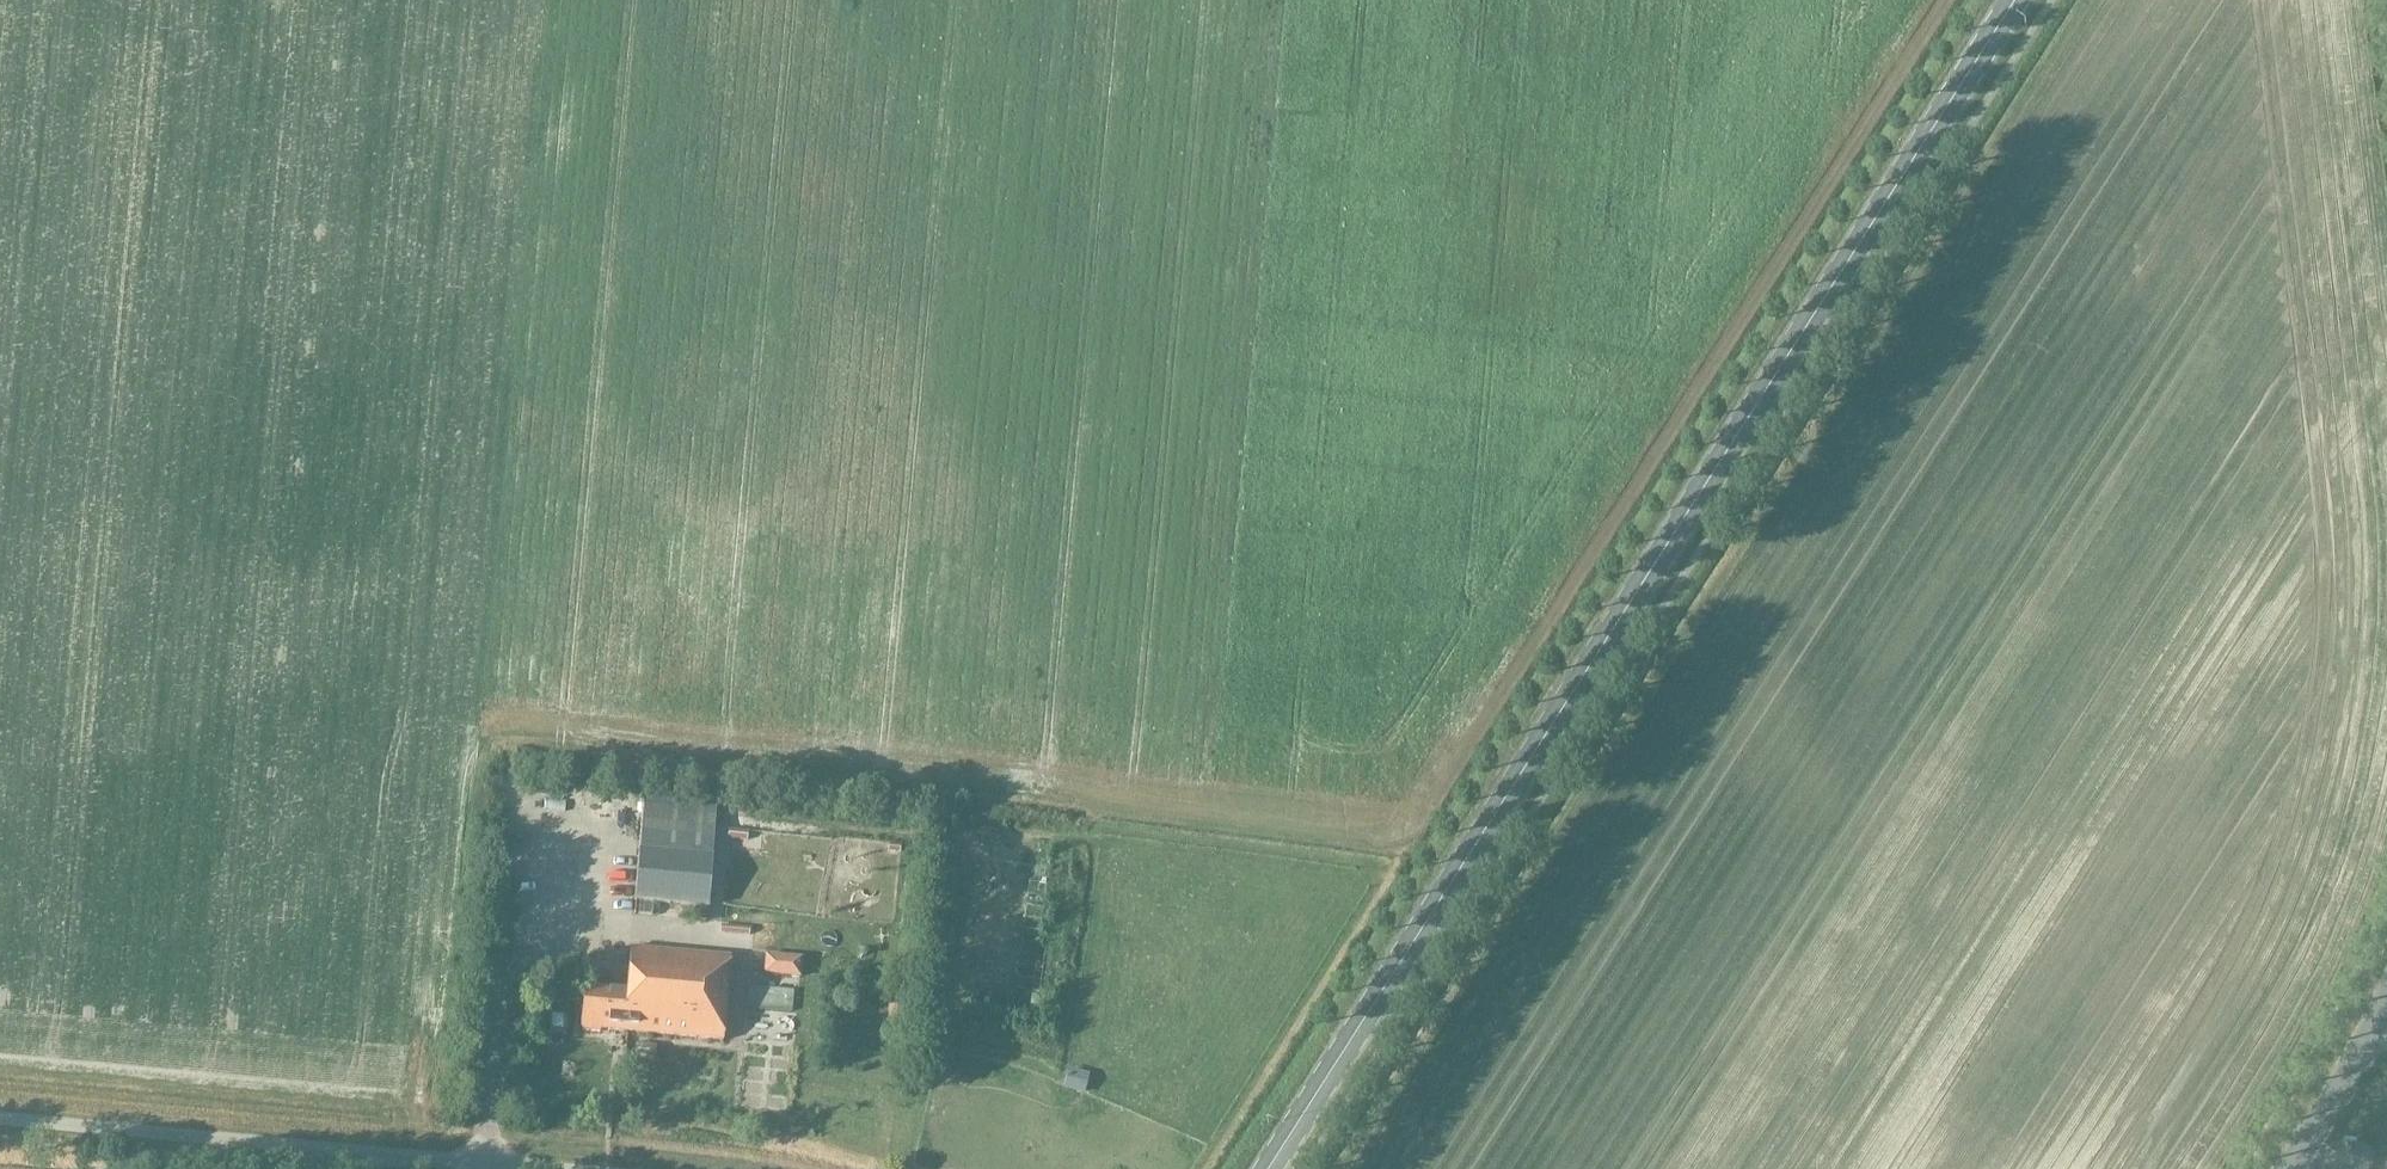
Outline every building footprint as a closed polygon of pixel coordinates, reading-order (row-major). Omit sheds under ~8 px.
[(645,791),(636,900),(710,907),(718,799),(645,791)] [(826,856),(838,876),(857,865),(846,845),(826,856)] [(706,920),(707,908),(695,907),(694,919),(706,920)] [(602,1028),(724,1039),(731,955),(633,947),(628,990),(586,986),(582,1028),(602,1030),(602,1028)] [(749,950),(748,972),(784,973),(785,952),(749,950)] [(905,1007),(887,1006),(887,1021),(904,1021),(905,1007)]
